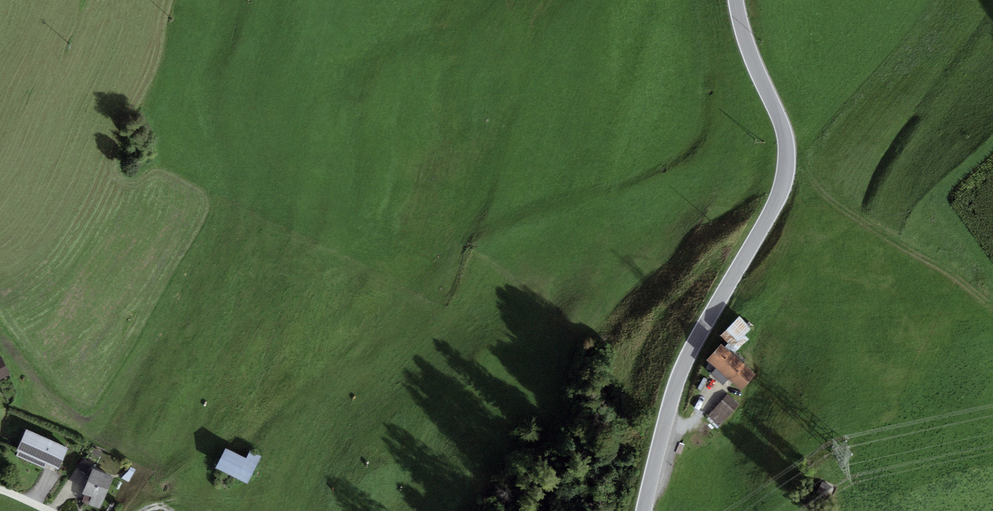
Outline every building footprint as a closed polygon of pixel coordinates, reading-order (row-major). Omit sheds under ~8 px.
[(740,316),(721,335),(728,343),(725,347),(730,351),(731,349),(734,346),(745,335),(752,328),(740,316)] [(734,346),(731,349),(735,353),(749,339),(745,335),(734,346)] [(721,343),(707,360),(716,368),(728,379),(741,390),(756,374),(730,351),(725,347),(721,343)] [(10,374),(1,357),(0,357),(0,379),(10,374)] [(728,379),(716,368),(711,374),(723,385),(728,379)] [(728,394),(708,416),(719,426),(739,405),(728,394)] [(69,448),(26,429),(17,450),(19,451),(47,464),(59,469),(69,448)] [(246,457),(226,448),(216,468),(248,483),(261,456),(249,451),(246,457)] [(47,464),(19,451),(16,456),(45,468),(47,464)] [(92,464),(82,460),(77,468),(87,474),(92,464)] [(136,469),(130,466),(128,471),(121,478),(128,482),(136,469)] [(113,476),(93,468),(82,494),(85,495),(82,502),(100,509),(113,476)] [(832,486),(822,482),(816,494),(826,499),(832,486)]
